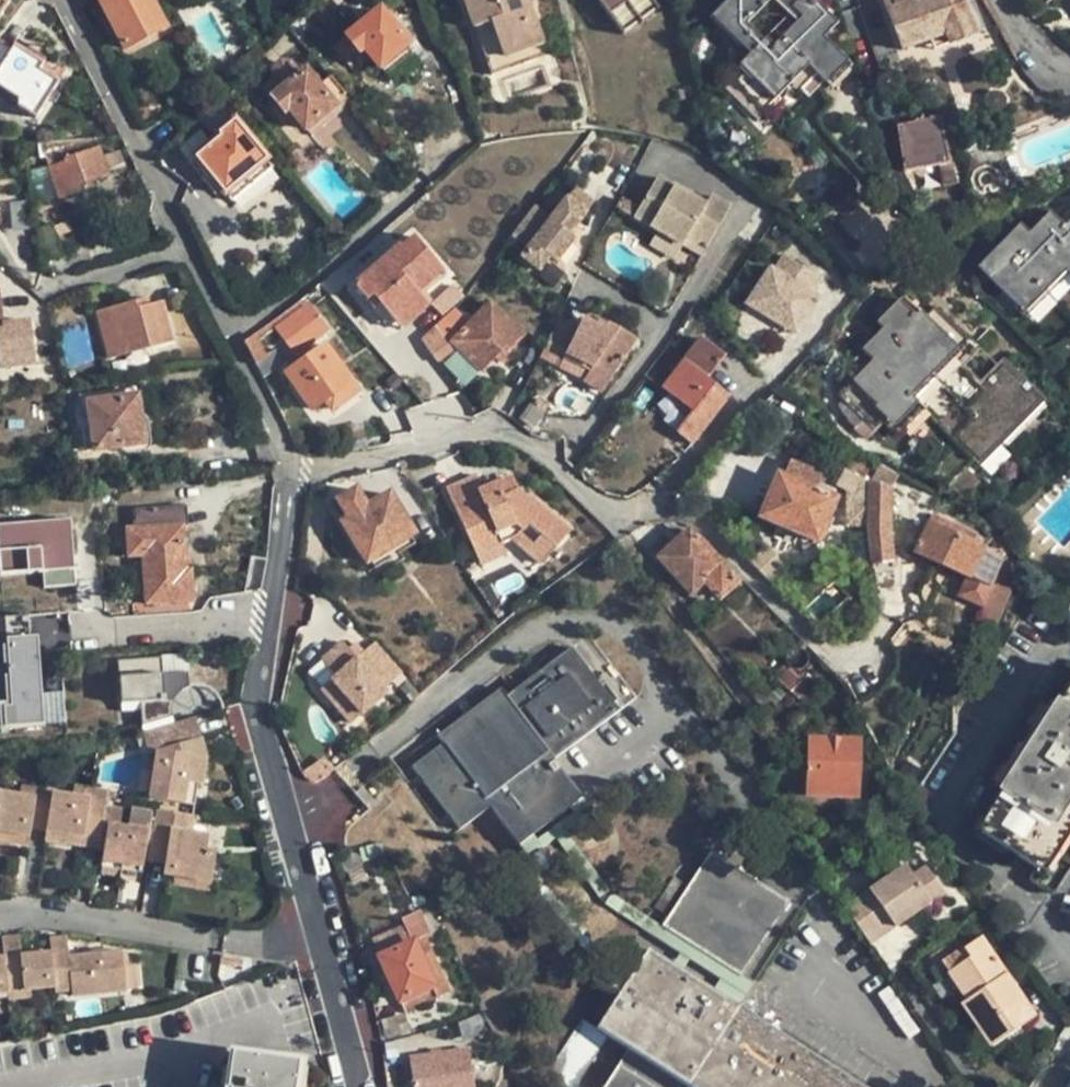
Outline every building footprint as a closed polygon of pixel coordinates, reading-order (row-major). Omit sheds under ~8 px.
[(123,48),(162,29),(149,0),(99,0),(123,48)] [(545,41),(530,0),(467,0),(476,27),(494,20),(507,55),(545,41)] [(651,0),(599,0),(621,32),(656,7),(651,0)] [(725,0),(714,11),(736,32),(743,25),(768,0),(725,0)] [(747,54),(729,72),(765,106),(783,89),(792,97),(806,82),(799,74),(807,66),(822,81),(843,60),(821,38),(835,24),(812,0),(783,0),(799,18),(770,46),(763,38),(760,42),(747,54)] [(927,39),(942,34),(946,44),(975,33),(962,0),(883,0),(901,48),(927,39)] [(379,67),(381,65),(405,44),(406,43),(379,9),(333,47),(338,54),(351,43),(357,51),(363,47),(379,67)] [(708,17),(730,38),(736,32),(714,11),(708,17)] [(549,52),(545,41),(507,55),(494,20),(476,27),(493,74),(549,52)] [(760,42),(743,25),(736,32),(730,38),(747,54),(760,42)] [(932,49),(946,44),(942,34),(927,39),(932,49)] [(0,42),(0,90),(17,101),(14,106),(33,118),(56,83),(38,71),(42,65),(27,54),(31,47),(17,39),(10,49),(0,42)] [(412,52),(405,44),(381,65),(387,73),(412,52)] [(851,68),(843,60),(822,81),(830,88),(851,68)] [(274,77),(283,88),(299,74),(289,63),(280,63),(275,68),(275,70),(274,77)] [(814,89),(822,81),(807,66),(799,74),(806,82),(814,89)] [(352,102),(330,76),(317,86),(304,70),(299,74),(283,88),(273,96),(284,111),(288,108),(304,129),(307,127),(312,135),(352,102)] [(759,111),(765,106),(729,72),(725,77),(759,111)] [(14,106),(17,101),(0,90),(0,102),(12,110),(14,106)] [(903,169),(937,163),(945,161),(938,115),(928,117),(927,121),(897,126),(903,169)] [(224,193),(265,160),(233,120),(217,133),(219,136),(187,162),(201,179),(207,174),(224,193)] [(107,176),(105,169),(101,157),(97,146),(92,147),(90,141),(56,151),(43,155),(57,199),(80,191),(78,186),(107,176)] [(117,152),(101,157),(105,169),(121,163),(117,152)] [(271,167),(265,160),(224,193),(230,200),(271,167)] [(951,161),(945,161),(937,163),(940,184),(955,182),(951,161)] [(632,215),(657,230),(681,244),(686,235),(705,245),(728,207),(709,195),(702,204),(655,176),(632,215)] [(570,190),(563,200),(581,214),(589,204),(570,190)] [(581,214),(563,200),(548,219),(532,206),(509,235),(525,248),(519,257),(536,271),(546,258),(551,262),(569,239),(566,235),(581,214)] [(1027,230),(1023,227),(980,269),(1016,305),(1060,263),(1068,271),(1069,274),(1069,228),(1068,230),(1048,211),(1039,219),(1041,223),(1030,234),(1027,230)] [(1039,219),(1027,230),(1030,234),(1041,223),(1039,219)] [(977,265),(980,269),(1023,227),(1019,223),(977,265)] [(671,259),(680,245),(681,244),(657,230),(648,245),(671,259)] [(681,244),(680,245),(698,257),(705,245),(686,235),(681,244)] [(353,283),(365,297),(371,293),(379,303),(395,322),(421,298),(416,292),(441,270),(414,237),(402,247),(399,244),(353,283)] [(795,333),(826,276),(776,249),(745,305),(795,333)] [(1025,314),(1068,271),(1060,263),(1016,305),(1025,314)] [(373,307),(379,303),(371,293),(365,297),(373,307)] [(147,296),(133,300),(136,309),(151,305),(147,296)] [(428,306),(421,298),(395,322),(401,329),(428,306)] [(877,418),(881,422),(888,429),(916,402),(923,408),(973,458),(1034,397),(1002,364),(981,384),(963,401),(955,393),(959,390),(951,380),(964,367),(958,361),(972,347),(933,308),(919,322),(895,299),(886,308),(892,313),(878,325),(881,328),(885,333),(866,352),(872,358),(876,363),(841,399),(869,427),(877,418)] [(136,309),(133,300),(94,312),(108,358),(172,340),(161,302),(151,305),(136,309)] [(298,300),(253,331),(258,342),(279,326),(303,308),(298,300)] [(503,345),(508,350),(522,335),(487,301),(466,323),(450,340),(457,346),(479,369),(492,355),(503,345)] [(303,308),(279,326),(289,338),(298,332),(302,338),(309,334),(314,340),(327,330),(307,305),(303,308)] [(874,320),(878,325),(892,313),(886,308),(874,320)] [(450,340),(466,323),(451,309),(419,340),(437,365),(457,346),(450,340)] [(34,365),(29,321),(1,323),(0,310),(0,368),(34,365)] [(558,318),(556,321),(540,352),(539,354),(559,364),(565,350),(591,364),(584,376),(587,378),(602,390),(636,342),(619,330),(606,322),(603,328),(582,317),(577,327),(558,318)] [(861,348),(866,352),(885,333),(881,328),(861,348)] [(265,357),(263,353),(258,342),(253,331),(243,340),(254,363),(265,357)] [(661,387),(681,405),(689,412),(675,430),(692,444),(727,398),(705,379),(723,357),(699,338),(661,387)] [(324,401),(338,392),(351,383),(324,344),(285,372),(311,410),(324,401)] [(497,361),(508,350),(503,345),(492,355),(497,361)] [(265,357),(271,371),(285,361),(274,346),(263,353),(265,357)] [(559,364),(584,376),(591,364),(565,350),(559,364)] [(254,363),(262,377),(271,371),(265,357),(254,363)] [(837,395),(841,399),(876,363),(872,358),(837,395)] [(981,384),(964,367),(951,380),(959,390),(955,393),(963,401),(981,384)] [(133,387),(77,396),(80,423),(90,422),(93,449),(141,442),(133,387)] [(343,400),(338,392),(324,401),(330,409),(343,400)] [(1041,403),(1034,397),(973,458),(980,465),(1041,403)] [(895,436),(923,408),(916,402),(888,429),(895,436)] [(667,424),(675,430),(689,412),(681,405),(667,424)] [(873,431),(881,422),(877,418),(869,427),(873,431)] [(864,525),(865,484),(841,470),(836,485),(845,490),(846,526),(864,525)] [(476,555),(500,543),(496,533),(516,525),(520,529),(512,538),(540,563),(569,530),(531,496),(528,499),(514,488),(502,494),(496,480),(481,486),(476,474),(444,489),(476,555)] [(508,475),(496,480),(502,494),(514,488),(508,475)] [(814,539),(830,502),(775,478),(759,516),(776,524),(814,539)] [(887,496),(865,484),(864,525),(869,564),(889,562),(885,526),(887,496)] [(365,561),(369,559),(408,535),(413,531),(388,495),(365,507),(353,490),(338,500),(349,518),(341,523),(365,561)] [(179,553),(185,554),(184,526),(187,525),(186,506),(134,508),(136,527),(125,528),(127,556),(141,555),(145,604),(192,601),(190,568),(186,567),(179,568),(179,553)] [(70,516),(0,521),(0,572),(41,569),(42,587),(76,584),(70,516)] [(1001,562),(982,550),(926,521),(912,552),(967,579),(960,595),(982,607),(1001,562)] [(500,543),(512,538),(520,529),(516,525),(496,533),(500,543)] [(658,558),(689,593),(702,581),(709,588),(718,598),(735,582),(688,529),(679,537),(674,532),(653,551),(657,555),(658,558)] [(413,544),(408,535),(369,559),(375,568),(413,544)] [(505,554),(500,543),(476,555),(481,566),(505,554)] [(993,634),(1019,572),(1001,562),(982,607),(974,625),(993,634)] [(696,601),(709,588),(702,581),(689,593),(696,601)] [(57,614),(0,616),(0,726),(65,723),(64,691),(43,692),(40,644),(58,643),(57,614)] [(811,647),(802,638),(798,642),(807,652),(811,647)] [(342,639),(306,670),(348,733),(407,678),(376,641),(363,649),(354,642),(349,647),(342,639)] [(507,694),(501,687),(438,733),(443,741),(412,765),(458,829),(491,804),(519,843),(581,796),(554,759),(607,720),(619,735),(647,713),(635,697),(619,708),(572,646),(507,694)] [(816,652),(811,647),(807,652),(812,657),(816,652)] [(789,690),(800,679),(791,669),(790,668),(778,679),(789,690)] [(805,674),(800,679),(789,690),(803,703),(819,688),(805,674)] [(773,706),(785,695),(776,687),(764,698),(773,706)] [(1054,705),(998,790),(1004,795),(981,832),(1036,867),(1043,855),(1048,858),(1069,823),(1069,693),(1060,708),(1054,705)] [(189,740),(199,738),(193,716),(139,731),(145,751),(154,748),(189,740)] [(203,751),(199,738),(189,740),(193,754),(203,751)] [(807,739),(807,760),(807,771),(806,785),(855,786),(856,741),(807,739)] [(205,756),(203,751),(193,754),(189,740),(154,748),(146,795),(191,801),(194,781),(200,781),(205,756)] [(780,773),(807,771),(807,760),(779,761),(780,773)] [(71,782),(69,792),(87,795),(89,785),(71,782)] [(15,785),(13,792),(30,795),(32,787),(15,785)] [(103,798),(104,790),(104,787),(89,785),(87,795),(69,792),(49,790),(43,827),(79,832),(77,843),(96,846),(103,798)] [(855,799),(855,786),(806,785),(806,797),(855,799)] [(25,832),(26,824),(43,827),(49,790),(32,787),(30,795),(13,792),(0,790),(0,829),(25,832)] [(363,787),(355,794),(370,812),(382,801),(378,795),(373,798),(363,787)] [(114,791),(104,790),(103,798),(112,799),(114,791)] [(128,805),(125,824),(143,827),(147,807),(128,805)] [(151,834),(148,856),(147,860),(161,863),(160,872),(172,874),(207,880),(210,880),(214,851),(202,849),(204,835),(187,831),(189,814),(155,807),(151,834)] [(120,862),(125,824),(104,821),(99,858),(120,862)] [(138,865),(139,855),(143,833),(143,827),(125,824),(120,862),(138,865)] [(41,838),(77,843),(79,832),(43,827),(41,838)] [(25,832),(0,829),(0,840),(12,842),(13,839),(25,839),(25,832)] [(151,834),(143,833),(139,855),(148,856),(151,834)] [(789,901),(711,851),(663,925),(741,976),(789,901)] [(904,861),(854,896),(879,933),(944,889),(925,861),(911,871),(904,861)] [(206,889),(207,880),(172,874),(170,883),(206,889)] [(684,881),(674,874),(656,903),(665,910),(684,881)] [(854,896),(843,904),(869,941),(879,933),(854,896)] [(430,988),(435,999),(449,993),(425,939),(430,937),(418,911),(415,912),(400,919),(410,943),(379,957),(386,973),(392,987),(399,1002),(430,988)] [(935,966),(941,975),(946,971),(966,999),(960,1003),(989,1046),(1033,1014),(979,936),(935,966)] [(3,995),(26,992),(51,989),(47,956),(19,959),(16,939),(0,940),(0,968),(3,995)] [(70,998),(124,991),(121,963),(120,953),(65,958),(63,940),(46,941),(47,956),(51,989),(51,994),(69,993),(70,998)] [(604,1086),(861,1086),(737,1007),(712,990),(647,948),(597,1026),(629,1049),(604,1086)] [(130,962),(121,963),(124,991),(132,990),(130,962)] [(941,975),(960,1003),(966,999),(946,971),(941,975)] [(383,990),(392,987),(386,973),(377,977),(383,990)] [(404,1013),(435,999),(430,988),(399,1002),(404,1013)] [(26,1001),(26,992),(3,995),(4,1004),(26,1001)] [(576,1027),(560,1052),(574,1061),(589,1036),(576,1027)] [(471,1047),(409,1052),(412,1086),(474,1086),(471,1047)] [(227,1086),(294,1086),(297,1062),(232,1052),(227,1086)] [(557,1072),(563,1086),(577,1086),(570,1067),(557,1072)]
